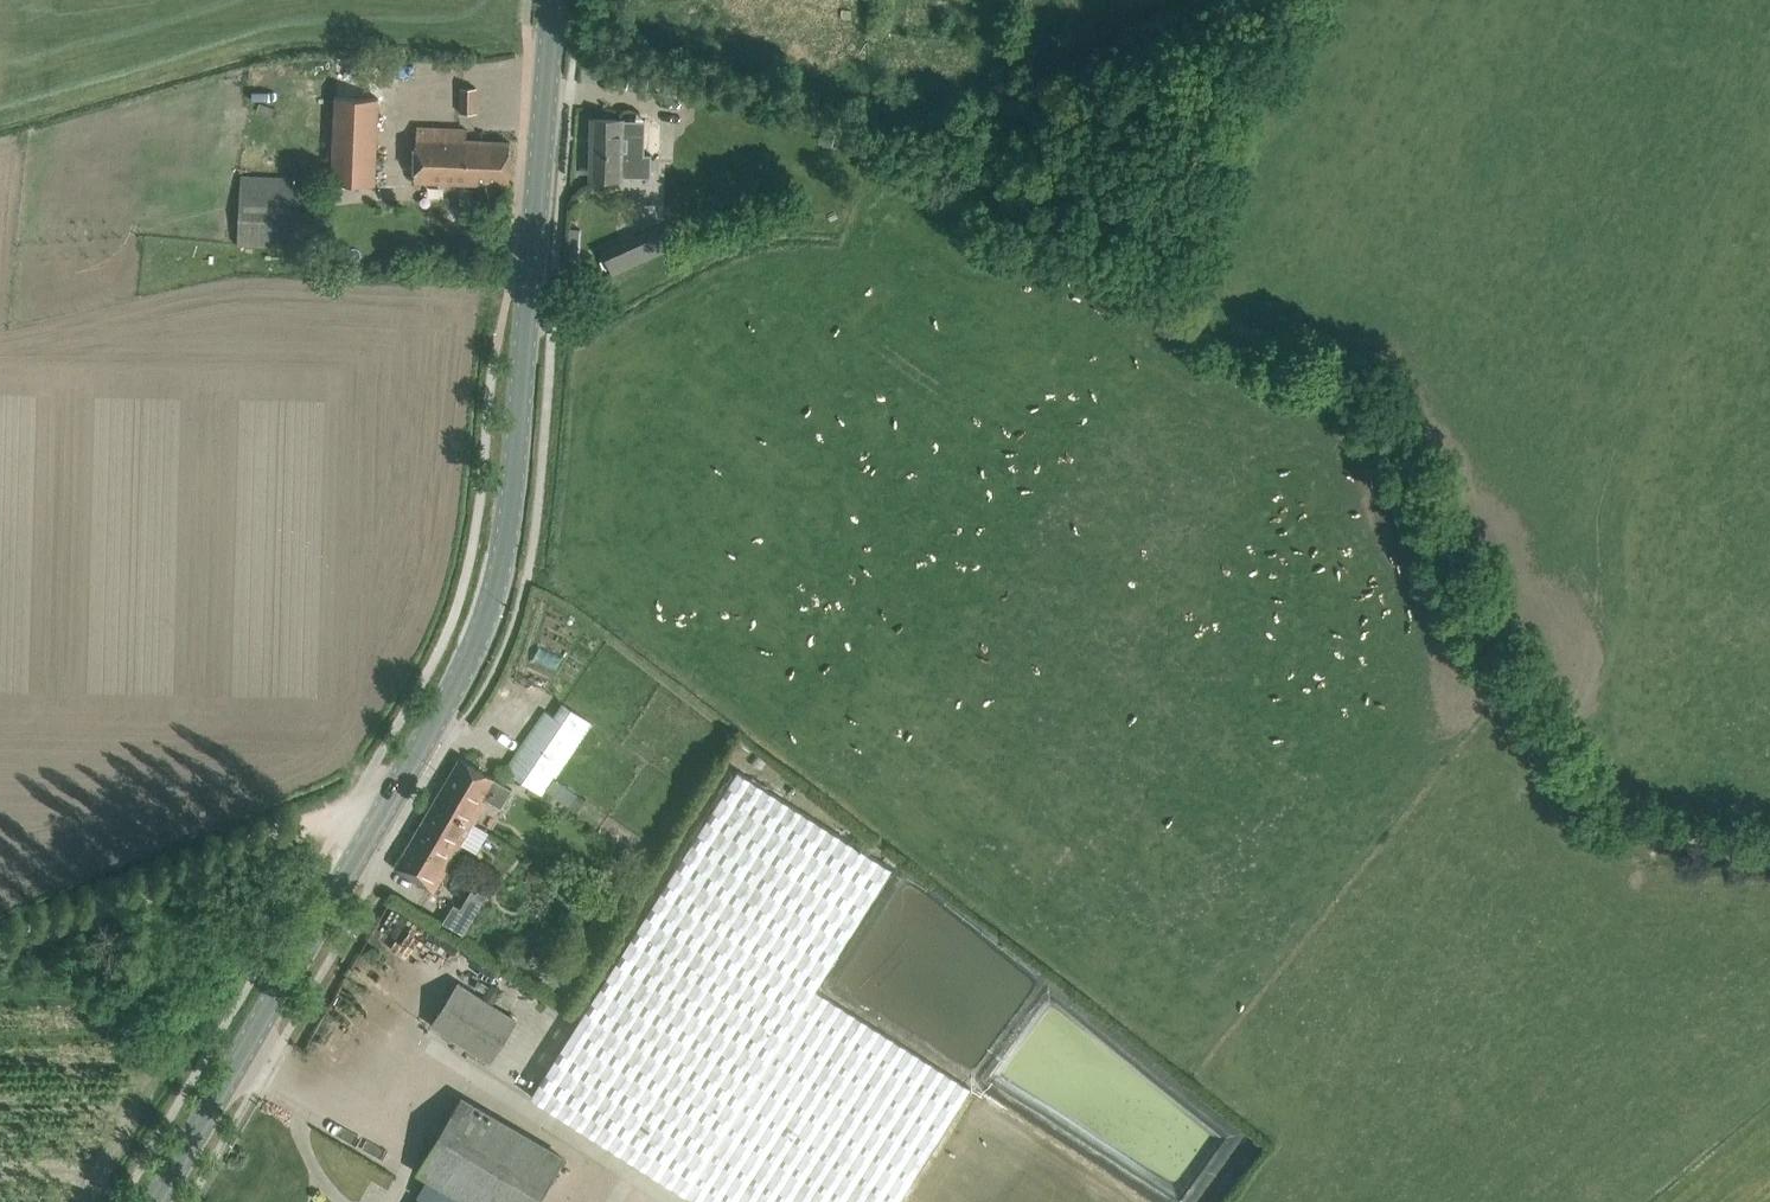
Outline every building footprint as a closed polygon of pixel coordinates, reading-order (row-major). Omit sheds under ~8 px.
[(629,74),(626,89),(645,93),(648,79),(629,74)] [(461,112),(477,112),(477,87),(462,87),(461,112)] [(333,182),(376,184),(379,98),(336,97),(333,182)] [(594,118),(593,154),(597,154),(597,178),(616,178),(616,177),(652,177),(652,155),(645,155),(641,155),(641,135),(622,134),(622,119),(594,118)] [(822,125),(819,139),(845,145),(848,131),(822,125)] [(415,179),(509,184),(511,142),(467,140),(467,129),(417,127),(415,179)] [(238,245),(318,247),(319,213),(300,213),(301,193),(295,192),(296,177),(242,175),(238,245)] [(645,230),(605,249),(614,269),(654,250),(645,230)] [(507,770),(544,795),(594,722),(564,702),(554,716),(547,711),(507,770)] [(462,758),(436,802),(477,826),(479,823),(474,820),(487,799),(501,807),(511,790),(493,779),(494,778),(462,758)] [(699,1201),(899,1201),(972,1088),(816,988),(892,867),(738,771),(531,1094),(699,1201)] [(477,826),(436,802),(397,867),(434,889),(472,825),(476,828),(477,826)] [(473,890),(465,903),(478,911),(483,904),(481,902),(487,898),(482,890),(476,894),(475,892),(473,890)] [(433,1025),(490,1061),(516,1019),(459,983),(433,1025)] [(494,1003),(500,993),(490,987),(484,997),(494,1003)] [(1179,1189),(995,1085),(973,1123),(1113,1201),(1203,1201),(1236,1144),(1212,1131),(1179,1189)] [(497,1118),(504,1106),(480,1092),(473,1104),(462,1098),(418,1171),(444,1186),(434,1201),(538,1201),(564,1157),(497,1118)]
